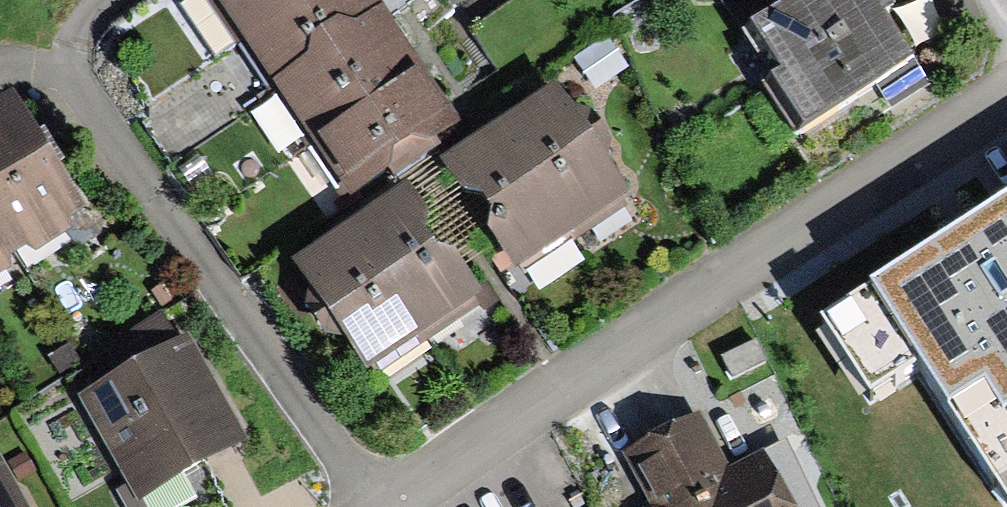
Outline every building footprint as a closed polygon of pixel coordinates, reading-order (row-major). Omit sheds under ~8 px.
[(460,128),(451,115),(417,64),(381,12),(373,0),(205,0),(345,206),(460,128)] [(913,61),(884,17),(895,9),(890,0),(730,0),(780,77),(763,88),(796,137),(913,61)] [(935,2),(906,15),(920,47),(949,34),(935,2)] [(439,165),(514,274),(629,195),(555,86),(439,165)] [(0,107),(0,268),(86,213),(13,99),(0,107)] [(407,185),(292,263),(368,374),(483,296),(407,185)] [(827,319),(876,394),(925,362),(1006,487),(1006,202),(968,227),(827,319)] [(185,340),(80,400),(140,506),(245,446),(204,373),(185,340)] [(756,341),(721,359),(732,381),(767,364),(756,341)] [(622,455),(648,506),(786,506),(761,459),(731,474),(700,415),(622,455)] [(18,493),(0,459),(0,506),(26,506),(18,493)]
